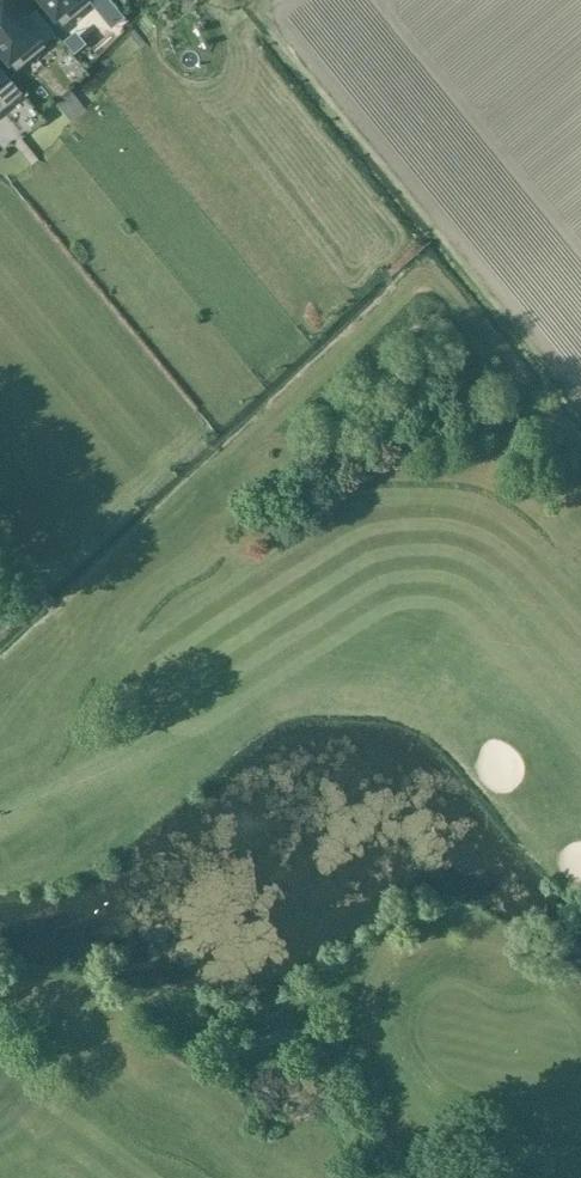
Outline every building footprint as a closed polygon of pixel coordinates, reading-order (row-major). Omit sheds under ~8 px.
[(42,42),(55,32),(36,9),(23,19),(8,0),(0,0),(0,47),(17,67),(44,45),(42,42)] [(63,23),(91,0),(44,0),(63,23)] [(7,103),(21,91),(0,66),(0,94),(7,103)]
